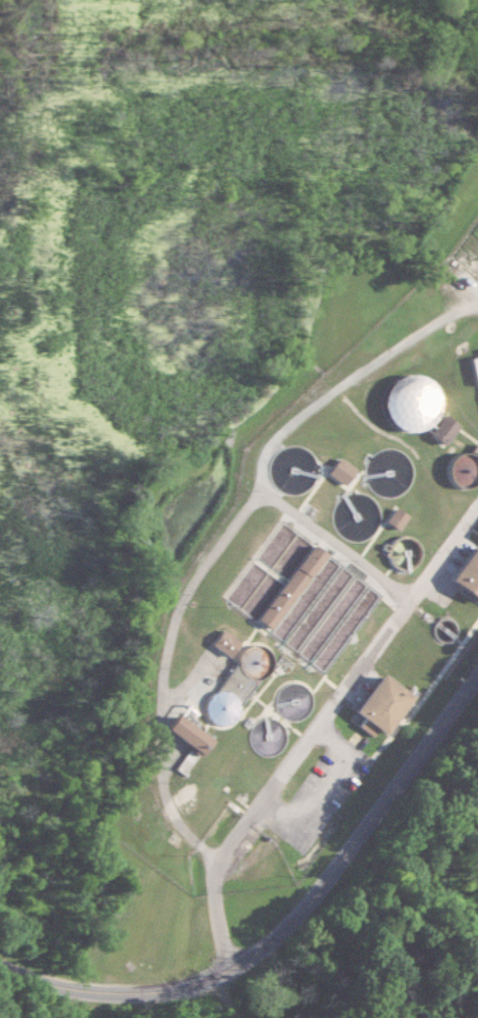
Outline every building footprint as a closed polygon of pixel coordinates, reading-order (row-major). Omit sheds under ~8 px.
[(469,358),(474,387),(477,386),(477,357),(469,358)] [(388,428),(419,434),(430,382),(398,375),(388,428)] [(457,426),(443,416),(428,437),(443,447),(457,426)] [(301,453),(279,452),(277,492),(309,494),(310,470),(300,469),(301,453)] [(477,456),(455,456),(455,484),(477,484),(477,456)] [(342,486),(354,470),(337,457),(325,473),(342,486)] [(375,500),(340,495),(335,536),(370,541),(375,500)] [(397,530),(407,517),(395,508),(385,521),(397,530)] [(324,549),(279,523),(259,557),(304,583),(324,549)] [(413,571),(422,542),(396,534),(387,563),(413,571)] [(475,544),(450,580),(477,600),(477,546),(475,544)] [(366,720),(363,726),(375,734),(378,729),(387,735),(413,694),(379,673),(353,712),(366,720)] [(164,729),(200,754),(211,739),(174,714),(164,729)]
